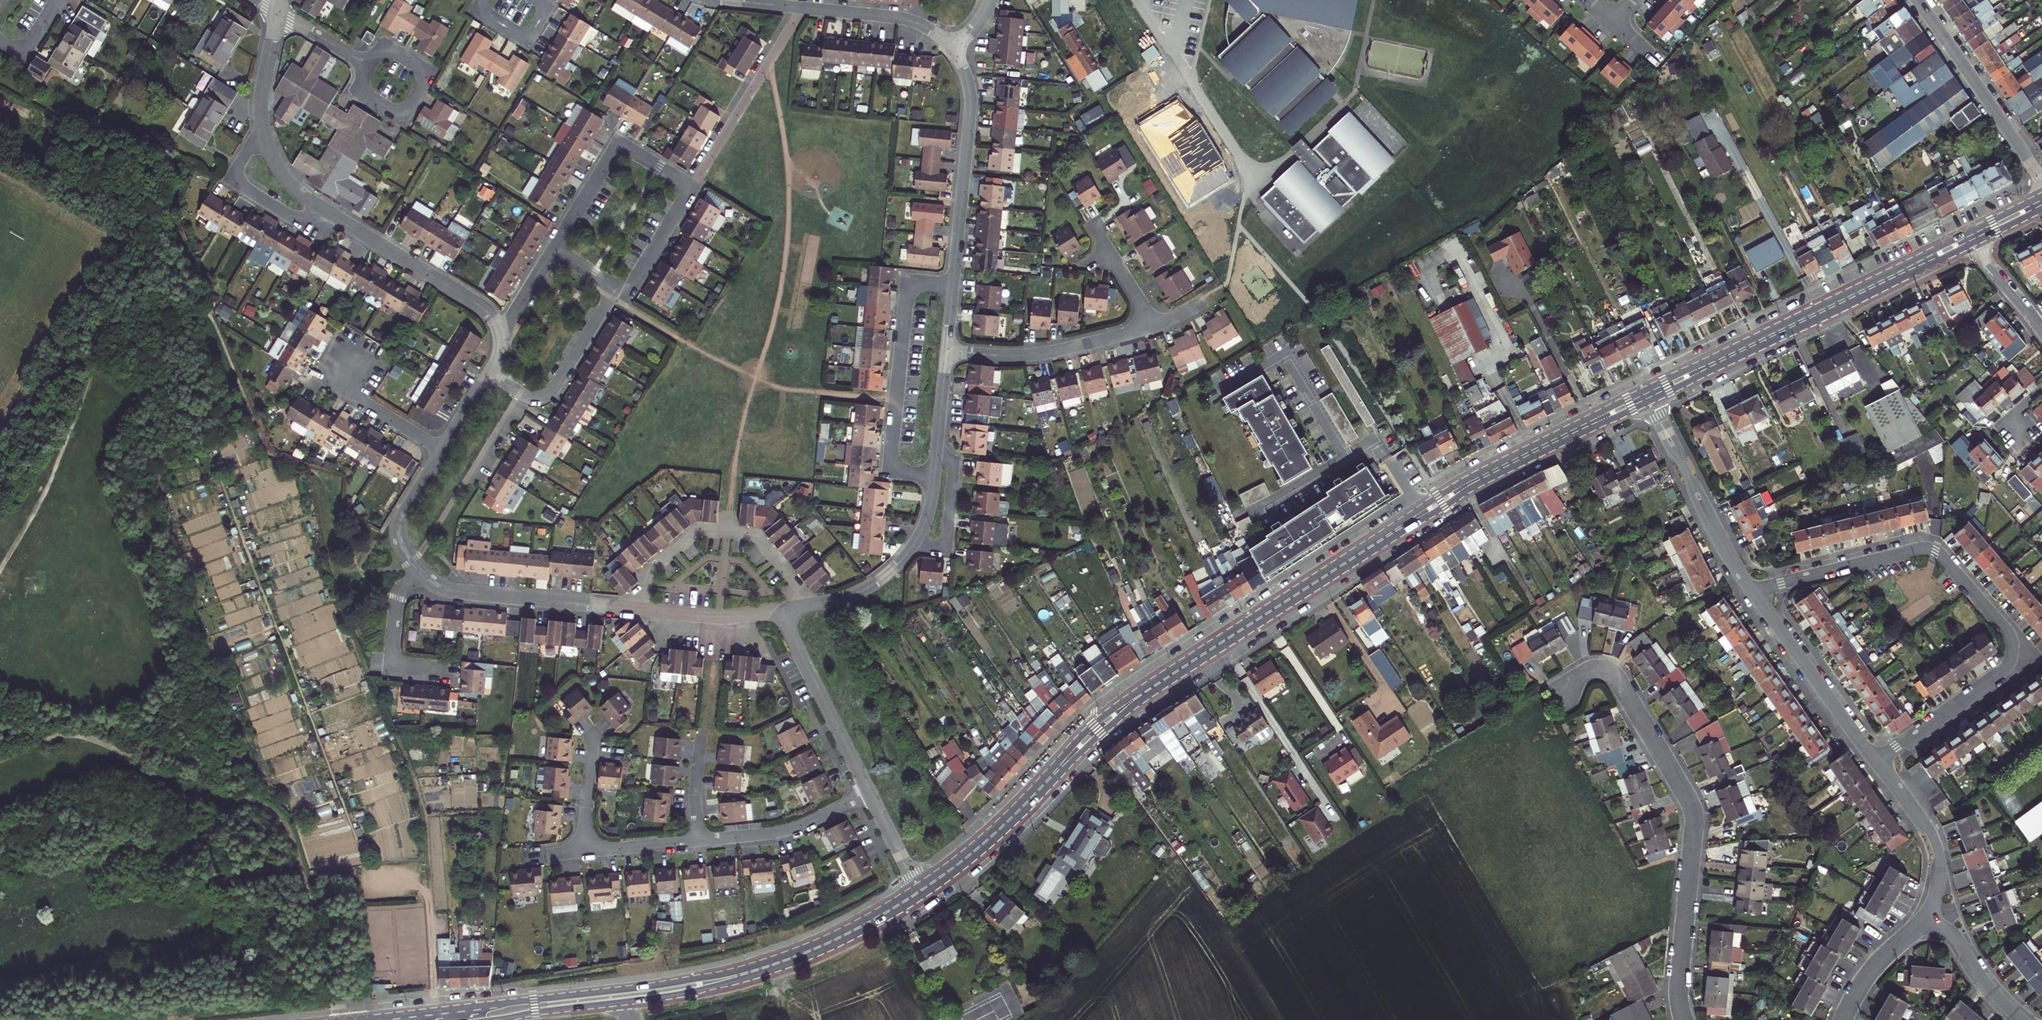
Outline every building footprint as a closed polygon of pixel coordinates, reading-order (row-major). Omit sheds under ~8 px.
[(174,0),(157,0),(154,5),(166,12),(174,0)] [(301,8),(315,17),(326,0),(306,0),(301,8)] [(344,9),(349,0),(330,0),(344,9)] [(410,33),(419,19),(407,11),(410,6),(401,0),(393,0),(378,24),(393,33),(397,26),(402,29),(410,33)] [(618,6),(613,13),(622,18),(626,12),(636,18),(648,0),(622,0),(618,6)] [(636,18),(632,24),(649,36),(653,29),(664,11),(656,6),(654,5),(656,3),(652,0),(648,0),(636,18)] [(1231,6),(1230,9),(1229,14),(1235,15),(1240,16),(1251,28),(1219,58),(1221,61),(1247,88),(1251,93),(1276,120),(1280,124),(1285,130),(1332,87),(1326,80),(1328,79),(1331,76),(1336,70),(1341,63),(1346,54),(1350,45),(1352,39),(1353,34),(1352,33),(1359,0),(1225,0),(1231,6)] [(1230,9),(1231,6),(1225,0),(1221,0),(1230,9)] [(1352,33),(1353,34),(1355,35),(1362,0),(1359,0),(1352,33)] [(1532,20),(1550,0),(1524,0),(1522,2),(1530,10),(1526,14),(1532,20)] [(1532,20),(1538,25),(1542,21),(1550,29),(1564,14),(1558,9),(1555,6),(1557,4),(1553,0),(1550,0),(1532,20)] [(1669,5),(1666,7),(1664,5),(1654,16),(1657,18),(1655,20),(1649,26),(1662,39),(1670,31),(1674,35),(1685,23),(1681,19),(1688,12),(1692,16),(1698,9),(1694,6),(1699,0),(1673,0),(1669,5)] [(1869,20),(1895,0),(1866,0),(1865,1),(1871,9),(1867,11),(1864,14),(1869,20)] [(1878,28),(1904,9),(1900,5),(1897,0),(1895,0),(1869,20),(1868,20),(1876,30),(1878,28)] [(1946,12),(1963,0),(1941,0),(1938,2),(1941,6),(1946,12)] [(1946,12),(1950,18),(1953,23),(1969,11),(1965,5),(1973,0),(1963,0),(1946,12)] [(1865,1),(1861,4),(1867,11),(1871,9),(1865,1)] [(1957,28),(1960,34),(1977,22),(1973,16),(1986,7),(1983,2),(1969,11),(1953,23),(1957,28)] [(85,55),(86,53),(93,42),(98,34),(106,20),(82,5),(76,16),(77,17),(69,30),(62,41),(85,55)] [(1878,28),(1885,39),(1912,20),(1907,13),(1904,9),(1878,28)] [(249,23),(228,10),(214,34),(235,47),(239,40),(249,23)] [(664,11),(653,29),(670,40),(683,20),(675,15),(674,17),(673,16),(664,11)] [(626,12),(622,18),(632,24),(636,18),(626,12)] [(1964,39),(1967,44),(1983,33),(1991,27),(1996,24),(2002,19),(1997,13),(1986,22),(1983,17),(1977,22),(1960,34),(1964,39)] [(562,25),(557,32),(560,34),(577,45),(585,50),(597,31),(592,28),(571,15),(566,23),(564,26),(562,25)] [(1240,16),(1235,15),(1249,30),(1251,28),(1240,16)] [(432,27),(419,19),(410,33),(415,37),(422,41),(418,48),(432,57),(449,30),(435,21),(432,27)] [(683,20),(670,40),(667,45),(685,57),(700,34),(693,29),(690,28),(691,26),(683,20)] [(1892,42),(1899,51),(1922,34),(1917,27),(1912,20),(1885,39),(1880,43),(1884,48),(1892,42)] [(1010,32),(1011,25),(996,23),(995,31),(993,52),(992,56),(985,55),(984,65),(991,66),(991,70),(990,79),(1014,81),(1019,33),(1010,32)] [(1996,24),(1991,27),(1995,32),(2000,29),(1996,24)] [(1580,33),(1573,26),(1560,41),(1576,55),(1592,38),(1586,33),(1583,36),(1580,33)] [(1083,55),(1065,28),(1056,33),(1066,49),(1061,52),(1067,60),(1064,62),(1065,64),(1083,55)] [(745,42),(738,53),(755,64),(764,50),(758,46),(754,44),(758,38),(744,29),(739,37),(745,42)] [(235,47),(214,34),(208,30),(193,54),(220,70),(226,61),(235,47)] [(367,31),(361,40),(369,45),(375,36),(367,31)] [(489,41),(475,32),(458,59),(473,69),(476,63),(489,71),(497,57),(489,52),(487,54),(482,52),(484,49),(489,41)] [(1983,33),(1967,44),(1970,49),(1973,52),(1988,42),(1985,37),(1983,33)] [(1985,37),(1988,42),(1994,38),(1991,33),(1985,37)] [(86,53),(94,58),(106,39),(98,34),(93,42),(86,53)] [(577,45),(560,34),(554,42),(554,43),(551,42),(546,50),(566,62),(577,45)] [(1922,34),(1899,51),(1887,59),(1902,79),(1902,78),(1909,73),(1911,72),(1933,56),(1937,53),(1929,43),(1922,34)] [(824,47),(822,61),(839,63),(842,40),(833,39),(824,37),(824,47)] [(1576,55),(1592,70),(1605,56),(1598,49),(1594,46),(1597,43),(1592,38),(1576,55)] [(1994,38),(1988,42),(1973,52),(1975,56),(1978,60),(1985,55),(1986,57),(1994,51),(1993,50),(1999,46),(1994,38)] [(849,41),(842,40),(839,63),(856,65),(859,42),(849,41)] [(69,79),(85,55),(62,41),(53,56),(47,66),(35,58),(27,70),(25,73),(40,82),(50,67),(69,79)] [(867,43),(859,42),(856,65),(874,67),(877,44),(867,43)] [(822,61),(824,47),(814,45),(805,44),(803,68),(814,70),(813,79),(820,80),(821,71),(822,61)] [(885,45),(877,44),(874,67),(891,69),(893,55),(894,46),(885,45)] [(1981,64),(1984,69),(2000,58),(1996,54),(2002,51),(1999,46),(1993,50),(1994,51),(1986,57),(1985,55),(1978,60),(1981,64)] [(561,70),(566,62),(546,50),(541,57),(543,58),(541,61),(536,69),(563,86),(570,76),(561,70)] [(747,79),(755,64),(738,53),(730,65),(724,61),(719,70),(732,79),(736,72),(742,76),(747,79)] [(1941,59),(1937,53),(1933,56),(1937,62),(1941,59)] [(332,108),(341,94),(326,85),(331,75),(324,71),(328,63),(314,54),(306,67),(303,73),(292,66),(284,80),(332,108)] [(1995,85),(2006,102),(2017,117),(2032,108),(2035,112),(2041,107),(2041,97),(2034,84),(2041,78),(2041,54),(2017,70),(2010,75),(1995,85)] [(910,80),(913,57),(902,56),(893,55),(891,69),(890,78),(889,86),(909,88),(910,80)] [(1094,72),(1083,55),(1065,64),(1076,82),(1094,72)] [(1948,68),(1941,59),(1937,62),(1933,56),(1911,72),(1917,83),(1909,89),(1921,108),(1928,102),(1956,81),(1948,68)] [(506,62),(497,57),(489,71),(501,78),(498,84),(512,93),(529,66),(515,57),(510,65),(509,67),(504,65),(506,62)] [(922,58),(913,57),(910,80),(929,83),(931,59),(922,58)] [(2000,58),(1984,69),(1987,73),(1989,76),(1997,71),(1998,73),(2006,68),(2005,67),(2009,64),(2012,63),(2008,58),(2002,62),(2000,58)] [(1221,61),(1219,62),(1245,90),(1247,88),(1221,61)] [(1614,61),(1601,75),(1618,90),(1633,73),(1628,67),(1625,70),(1621,67),(1614,61)] [(2011,68),(2009,64),(2005,67),(2006,68),(2010,75),(2017,70),(2014,65),(2011,68)] [(814,70),(803,68),(802,77),(813,79),(814,70)] [(1997,71),(1989,76),(1991,80),(1995,85),(2010,75),(2006,68),(1998,73),(1997,71)] [(1902,79),(1858,111),(1875,142),(1921,108),(1909,89),(1902,78),(1902,79)] [(2034,84),(2041,97),(2041,78),(2034,84)] [(1285,130),(1280,124),(1278,125),(1290,139),(1341,93),(1328,79),(1326,80),(1332,87),(1285,130)] [(332,108),(284,80),(277,92),(288,99),(282,109),(276,118),(290,127),(295,118),(303,122),(309,113),(323,121),(332,108)] [(613,113),(621,118),(631,102),(634,98),(638,92),(620,80),(604,104),(612,109),(615,111),(613,113)] [(1962,89),(1956,81),(1928,102),(1921,108),(1875,142),(1889,168),(1906,156),(1920,145),(1929,137),(1938,130),(1944,126),(1950,122),(1946,115),(1968,98),(1962,89)] [(1026,88),(997,85),(996,94),(1018,96),(1025,97),(1026,88)] [(187,107),(195,112),(217,125),(223,115),(231,102),(210,88),(201,102),(195,98),(192,99),(187,107)] [(1274,122),(1276,120),(1251,93),(1249,94),(1274,122)] [(996,109),(995,115),(1016,117),(1018,96),(996,94),(994,94),(993,102),(997,103),(996,109)] [(1177,96),(1135,122),(1187,208),(1236,180),(1223,160),(1196,116),(1177,96)] [(659,114),(634,98),(631,102),(621,118),(629,123),(630,121),(633,123),(648,132),(659,114)] [(710,112),(714,106),(701,98),(696,107),(701,110),(694,122),(695,123),(710,132),(711,133),(720,119),(716,116),(710,112)] [(1955,118),(1972,105),(1968,98),(1946,115),(1950,122),(1955,118)] [(462,114),(442,102),(434,114),(427,110),(422,118),(418,124),(445,141),(454,127),(462,114)] [(1955,118),(1963,130),(1980,116),(1977,112),(1972,105),(1955,118)] [(601,122),(576,106),(564,125),(591,142),(596,134),(594,133),(596,130),(601,122)] [(332,108),(323,121),(340,132),(330,148),(344,156),(369,117),(356,109),(350,119),(342,114),(332,108)] [(2032,108),(2017,117),(2022,125),(2037,114),(2035,112),(2032,108)] [(211,135),(217,125),(195,112),(180,135),(203,148),(211,135)] [(991,126),(990,135),(1014,138),(1016,117),(995,115),(995,121),(994,126),(991,126)] [(1328,136),(1330,137),(1348,120),(1390,166),(1372,183),(1373,185),(1396,164),(1350,115),(1328,136)] [(1980,116),(1963,130),(1961,132),(1964,138),(1985,123),(1982,120),(1980,116)] [(369,117),(344,156),(358,165),(368,149),(386,161),(395,147),(382,139),(376,135),(382,125),(369,117)] [(1023,118),(1016,117),(1014,138),(1021,138),(1023,118)] [(1703,130),(1696,117),(1680,125),(1699,161),(1716,151),(1709,137),(1704,129),(1703,130)] [(1300,164),(1261,200),(1303,246),(1372,183),(1390,166),(1348,120),(1330,137),(1312,153),(1311,154),(1308,151),(1299,159),(1302,162),(1300,164)] [(690,129),(681,142),(698,153),(707,140),(706,139),(707,138),(710,132),(695,123),(691,129),(690,129)] [(564,125),(553,143),(559,147),(577,159),(582,152),(584,149),(586,150),(591,142),(564,125)] [(454,127),(445,141),(450,144),(459,130),(454,127)] [(949,133),(918,130),(917,146),(923,146),(921,160),(937,162),(938,155),(939,148),(947,149),(949,133)] [(1014,138),(990,135),(989,145),(992,145),(991,150),(990,157),(1011,159),(1014,138)] [(698,153),(681,142),(674,154),(667,150),(662,159),(675,167),(679,161),(684,163),(689,167),(698,153)] [(1300,164),(1302,162),(1299,159),(1308,151),(1311,154),(1312,153),(1303,142),(1291,153),(1300,164)] [(577,159),(559,147),(548,165),(568,178),(572,171),(571,170),(573,167),(577,159)] [(344,156),(330,148),(320,163),(302,151),(293,165),(308,175),(313,178),(310,183),(322,191),(344,156)] [(1102,183),(1105,188),(1112,184),(1115,182),(1112,179),(1129,168),(1118,150),(1092,166),(1102,183)] [(344,156),(322,191),(335,199),(339,194),(347,199),(357,205),(354,210),(368,219),(380,200),(366,191),(370,185),(353,173),(358,165),(344,156)] [(1009,182),(1011,159),(990,157),(990,166),(989,171),(986,171),(985,180),(1009,182)] [(1969,183),(1979,200),(1992,193),(2012,182),(2001,164),(1983,173),(1979,168),(1976,167),(1970,170),(1962,157),(1956,161),(1969,183)] [(943,192),(944,176),(936,175),(936,169),(937,162),(921,160),(920,173),(914,172),(912,189),(943,192)] [(568,178),(548,165),(536,183),(554,195),(561,185),(562,184),(563,185),(568,178)] [(1941,184),(1945,191),(1957,212),(1963,209),(1968,206),(1953,181),(1949,173),(1944,175),(1947,181),(1941,184)] [(1979,200),(1969,183),(1964,185),(1959,177),(1953,181),(1968,206),(1973,204),(1979,200)] [(536,183),(531,179),(519,198),(525,202),(536,183)] [(1097,199),(1084,179),(1067,190),(1081,211),(1083,210),(1089,206),(1088,205),(1097,199)] [(485,183),(478,195),(489,201),(496,188),(485,183)] [(554,195),(536,183),(525,202),(542,213),(547,206),(549,203),(551,204),(557,196),(554,195)] [(1905,197),(1908,202),(1926,193),(1923,188),(1916,192),(1916,191),(1905,197)] [(1945,191),(1929,199),(1941,221),(1948,217),(1957,212),(1945,191)] [(1908,204),(1922,230),(1934,224),(1941,221),(1929,199),(1926,195),(1926,193),(1908,202),(1908,204)] [(708,194),(702,202),(719,213),(724,204),(708,194)] [(195,215),(217,228),(227,211),(221,207),(219,206),(220,204),(206,195),(195,215)] [(979,217),(1000,219),(1000,217),(1008,217),(1009,207),(1001,206),(1002,197),(978,195),(977,205),(980,205),(980,211),(979,217)] [(1540,208),(1535,199),(1524,205),(1529,214),(1540,208)] [(694,210),(689,216),(709,228),(719,213),(702,202),(700,201),(695,209),(694,210)] [(1870,210),(1877,222),(1882,232),(1890,247),(1895,244),(1900,242),(1889,223),(1886,225),(1873,202),(1868,205),(1868,206),(1870,210)] [(1895,210),(1900,218),(1902,217),(1912,236),(1917,233),(1922,230),(1908,204),(1908,202),(1895,209),(1895,210)] [(415,236),(417,233),(428,215),(409,204),(398,222),(403,225),(409,228),(407,231),(415,236)] [(930,231),(931,224),(939,225),(941,209),(911,205),(909,221),(915,222),(913,235),(929,237),(930,231)] [(1885,250),(1890,247),(1882,232),(1877,222),(1870,210),(1866,213),(1863,208),(1850,216),(1853,220),(1841,227),(1848,238),(1862,230),(1868,240),(1864,241),(1870,250),(1873,249),(1874,250),(1878,248),(1880,252),(1885,250)] [(1902,217),(1900,218),(1895,210),(1895,209),(1884,214),(1889,223),(1900,242),(1906,239),(1912,236),(1902,217)] [(217,228),(234,239),(247,217),(240,212),(237,217),(232,214),(227,211),(217,228)] [(529,212),(515,235),(535,247),(539,241),(536,240),(538,237),(540,233),(542,230),(544,230),(548,224),(529,212)] [(1125,213),(1112,221),(1116,227),(1118,226),(1121,232),(1124,237),(1121,239),(1126,247),(1151,232),(1138,212),(1128,219),(1125,213)] [(428,215),(417,233),(422,236),(427,240),(426,242),(433,246),(446,226),(428,215)] [(685,225),(681,232),(684,234),(685,235),(699,244),(709,228),(689,216),(685,223),(686,223),(685,225)] [(233,240),(250,251),(268,221),(262,217),(258,223),(252,220),(247,217),(234,239),(233,240)] [(974,238),(998,240),(1000,219),(979,217),(978,224),(978,229),(974,229),(974,238)] [(446,226),(433,246),(441,252),(443,249),(449,252),(454,255),(460,245),(469,231),(449,219),(446,226)] [(268,221),(250,251),(244,260),(261,270),(265,264),(281,237),(277,235),(281,229),(276,226),(268,221)] [(1829,278),(1839,273),(1825,247),(1816,230),(1801,239),(1806,249),(1819,272),(1820,274),(1823,281),(1829,278)] [(1068,233),(1051,244),(1064,265),(1072,260),(1072,259),(1081,253),(1075,243),(1068,233)] [(515,235),(504,252),(522,263),(526,255),(528,252),(531,254),(535,247),(515,235)] [(675,249),(702,265),(711,251),(699,244),(685,235),(681,241),(680,242),(679,242),(675,249)] [(937,251),(928,250),(929,244),(929,237),(913,235),(912,248),(907,247),(907,251),(905,261),(905,263),(935,267),(937,251)] [(1519,236),(1487,252),(1494,266),(1507,259),(1509,262),(1511,266),(1510,267),(1516,278),(1535,268),(1519,236)] [(281,237),(265,264),(282,274),(288,265),(302,241),(296,237),(292,244),(287,241),(281,237)] [(975,259),(996,261),(998,240),(974,238),(972,248),(976,249),(975,254),(975,259)] [(1150,240),(1132,252),(1136,258),(1137,257),(1140,261),(1143,267),(1140,269),(1146,277),(1170,261),(1158,243),(1154,246),(1150,240)] [(1745,255),(1750,264),(1757,260),(1762,270),(1783,260),(1772,240),(1745,255)] [(1825,247),(1839,273),(1844,271),(1850,268),(1853,266),(1839,240),(1825,247)] [(302,241),(288,265),(305,276),(310,267),(315,258),(309,254),(305,252),(309,246),(302,241)] [(2041,269),(2041,243),(2031,248),(2041,269)] [(488,263),(494,267),(514,280),(519,273),(516,272),(518,269),(522,263),(504,252),(497,248),(488,263)] [(2039,274),(2041,272),(2041,269),(2031,248),(2017,255),(2027,275),(2028,275),(2030,278),(2039,274)] [(667,263),(692,280),(702,265),(675,249),(671,255),(672,256),(671,257),(667,263)] [(1801,272),(1805,280),(1810,277),(1813,275),(1819,272),(1806,249),(1792,256),(1801,272)] [(905,261),(907,251),(899,250),(898,260),(905,261)] [(315,258),(310,267),(327,278),(341,256),(334,251),(330,257),(327,255),(320,251),(315,258)] [(341,256),(327,278),(345,289),(347,285),(355,272),(348,268),(344,265),(347,259),(341,256)] [(969,282),(993,284),(996,261),(975,259),(974,267),(973,272),(970,272),(969,282)] [(652,274),(672,287),(681,273),(667,263),(666,263),(662,260),(658,267),(657,268),(656,268),(652,274)] [(1757,260),(1750,264),(1755,274),(1758,272),(1762,270),(1757,260)] [(510,286),(514,280),(494,267),(483,285),(501,296),(503,292),(506,287),(508,284),(510,286)] [(355,272),(347,285),(363,296),(377,273),(370,268),(366,275),(362,272),(357,269),(355,272)] [(868,268),(866,288),(886,291),(887,286),(887,280),(890,280),(891,271),(878,269),(868,268)] [(1163,274),(1151,281),(1155,287),(1156,286),(1159,291),(1163,297),(1160,299),(1165,307),(1190,292),(1177,272),(1167,279),(1163,274)] [(363,296),(380,306),(390,289),(384,286),(380,283),(383,277),(377,273),(363,296)] [(672,287),(652,274),(648,281),(647,283),(643,290),(662,302),(663,301),(670,305),(678,291),(672,287)] [(1725,292),(1734,309),(1742,305),(1748,302),(1746,297),(1749,295),(1740,278),(1723,287),(1724,289),(1725,292)] [(1961,284),(1947,291),(1959,316),(1972,309),(1961,284)] [(856,307),(864,308),(887,311),(888,300),(885,300),(886,295),(886,291),(866,288),(858,287),(856,307)] [(1094,291),(1083,290),(1080,311),(1088,312),(1103,313),(1105,289),(1095,288),(1094,291)] [(397,316),(411,294),(404,289),(400,295),(395,292),(390,289),(380,306),(397,316)] [(1959,316),(1947,291),(1940,295),(1952,319),(1959,316)] [(1706,301),(1715,318),(1725,314),(1734,309),(1725,292),(1706,301)] [(1695,331),(1696,332),(1705,327),(1708,326),(1707,323),(1715,318),(1706,301),(1705,299),(1702,293),(1687,300),(1691,307),(1685,310),(1695,331)] [(417,297),(411,294),(397,316),(414,326),(424,310),(418,306),(413,303),(417,297)] [(975,309),(974,317),(996,319),(998,297),(972,294),(971,306),(975,306),(975,309)] [(1934,300),(1928,303),(1935,318),(1942,315),(1934,300)] [(1058,301),(1055,327),(1061,327),(1064,328),(1064,325),(1075,326),(1077,303),(1058,301)] [(1928,303),(1921,306),(1928,321),(1932,329),(1939,325),(1935,318),(1928,303)] [(1920,305),(1907,311),(1915,327),(1923,323),(1928,321),(1921,306),(1920,305)] [(289,323),(295,327),(318,342),(322,335),(317,332),(320,327),(323,321),(300,306),(289,323)] [(1047,331),(1049,308),(1030,306),(1027,331),(1032,331),(1036,332),(1036,330),(1047,331)] [(1427,325),(1450,370),(1461,365),(1487,352),(1465,306),(1427,325)] [(1993,341),(1997,338),(2010,326),(1993,307),(1976,322),(1983,330),(1993,341)] [(864,308),(862,328),(882,331),(882,325),(883,320),(886,320),(887,311),(864,308)] [(1669,319),(1678,337),(1685,334),(1686,335),(1688,334),(1695,331),(1685,310),(1684,308),(1674,313),(1675,315),(1669,319)] [(1648,317),(1663,344),(1670,341),(1678,337),(1669,319),(1664,309),(1648,317)] [(1893,318),(1901,334),(1915,327),(1907,311),(1893,318)] [(1197,335),(1208,353),(1233,338),(1218,312),(1210,317),(1212,321),(1207,324),(1201,327),(1203,332),(1197,335)] [(1880,325),(1888,341),(1901,334),(1893,318),(1880,325)] [(603,331),(599,338),(618,350),(630,331),(612,320),(607,328),(605,332),(603,331)] [(1928,321),(1923,323),(1933,343),(1938,340),(1932,329),(1928,321)] [(993,346),(995,327),(970,324),(969,333),(970,333),(970,335),(969,343),(993,346)] [(1620,329),(1635,359),(1642,355),(1650,352),(1642,335),(1645,334),(1640,325),(1623,334),(1620,329)] [(1888,341),(1880,325),(1866,332),(1874,348),(1888,341)] [(2029,346),(2010,326),(1997,338),(1993,341),(2002,352),(2011,362),(2029,346)] [(318,342),(295,327),(284,344),(302,355),(306,348),(308,345),(314,348),(318,342)] [(862,328),(855,327),(853,347),(860,348),(862,328)] [(862,328),(860,348),(883,350),(884,341),(881,341),(881,335),(882,331),(862,328)] [(1604,337),(1619,368),(1628,363),(1635,359),(1620,329),(1604,337)] [(477,343),(459,331),(446,352),(463,362),(467,355),(471,349),(473,350),(477,343)] [(1164,351),(1172,370),(1199,361),(1189,333),(1180,336),(1182,340),(1176,342),(1170,344),(1172,348),(1164,351)] [(1924,347),(1919,335),(1913,338),(1919,349),(1924,347)] [(1592,351),(1604,375),(1611,371),(1612,371),(1619,368),(1604,337),(1607,343),(1592,351)] [(302,355),(284,344),(276,338),(265,354),(274,361),(297,376),(301,369),(295,366),(298,361),(302,355)] [(594,349),(589,357),(607,368),(618,350),(599,338),(594,345),(596,346),(594,349)] [(1568,410),(1573,408),(1540,342),(1530,348),(1553,393),(1551,394),(1561,414),(1567,411),(1568,410)] [(857,368),(860,348),(853,347),(851,367),(857,368)] [(1327,347),(1319,352),(1366,429),(1374,424),(1327,347)] [(1572,352),(1588,383),(1596,379),(1604,375),(1592,351),(1586,354),(1582,347),(1572,352)] [(860,348),(857,368),(878,370),(878,364),(879,359),(882,360),(883,350),(860,348)] [(446,352),(436,369),(459,384),(463,377),(458,374),(456,373),(459,368),(463,362),(446,352)] [(1843,357),(1834,361),(1849,390),(1866,381),(1867,379),(1853,352),(1843,357)] [(575,374),(581,378),(595,387),(607,368),(589,357),(584,365),(582,368),(580,367),(575,374)] [(1140,357),(1129,359),(1135,384),(1157,379),(1152,358),(1144,360),(1141,361),(1140,357)] [(292,382),(297,376),(274,361),(263,378),(267,380),(277,387),(281,389),(284,383),(287,379),(292,382)] [(1825,365),(1817,369),(1831,397),(1832,398),(1849,390),(1834,361),(1825,365)] [(1104,368),(1109,391),(1129,386),(1123,362),(1114,364),(1114,365),(1111,366),(1104,368)] [(1472,387),(1461,365),(1450,370),(1463,395),(1474,390),(1472,387)] [(878,370),(857,368),(851,367),(849,386),(878,389),(879,380),(876,380),(877,374),(878,370)] [(1078,374),(1083,397),(1102,393),(1096,368),(1088,370),(1088,372),(1086,372),(1078,374)] [(459,384),(436,369),(426,385),(442,396),(446,390),(448,387),(450,387),(455,391),(459,384)] [(2011,379),(2002,369),(1992,377),(1998,383),(2010,396),(2014,401),(2031,385),(2020,372),(2011,379)] [(990,371),(967,370),(966,377),(966,380),(964,380),(964,389),(965,389),(981,391),(981,396),(988,397),(989,391),(990,371)] [(1059,378),(1051,380),(1058,410),(1075,406),(1073,399),(1077,398),(1071,374),(1062,376),(1062,378),(1059,378)] [(1258,377),(1220,401),(1228,415),(1235,412),(1242,424),(1244,423),(1257,445),(1256,446),(1269,468),(1271,467),(1283,486),(1310,469),(1302,457),(1306,455),(1258,377)] [(577,390),(572,398),(588,407),(599,389),(595,387),(581,378),(577,386),(579,387),(577,390)] [(277,387),(267,380),(262,388),(272,395),(277,387)] [(1798,385),(1790,389),(1801,408),(1818,400),(1807,380),(1798,385)] [(1032,385),(1024,387),(1027,400),(1031,417),(1048,413),(1050,411),(1048,405),(1049,405),(1043,381),(1034,383),(1034,384),(1032,385)] [(1463,395),(1470,409),(1476,406),(1481,404),(1489,399),(1481,383),(1472,387),(1474,390),(1463,395)] [(1987,393),(1999,406),(2010,396),(1998,383),(1987,393)] [(1938,433),(1903,393),(1894,384),(1885,388),(1891,400),(1870,410),(1894,455),(1938,433)] [(1959,398),(1964,403),(1980,422),(1999,406),(1987,393),(1979,384),(1968,395),(1965,392),(1959,398)] [(442,396),(426,385),(412,408),(430,419),(435,412),(433,411),(437,405),(440,400),(442,396)] [(1786,416),(1801,408),(1790,389),(1783,393),(1776,396),(1786,416)] [(981,396),(965,395),(964,403),(964,406),(963,406),(962,415),(997,418),(999,398),(988,397),(981,396)] [(1331,395),(1319,402),(1345,445),(1357,439),(1331,395)] [(304,430),(314,413),(309,410),(306,407),(306,406),(294,398),(282,417),(290,421),(287,426),(288,430),(299,437),(304,430)] [(559,413),(577,425),(588,407),(572,398),(568,405),(565,409),(563,407),(559,413)] [(1752,403),(1744,407),(1755,427),(1771,419),(1760,398),(1752,403)] [(1518,399),(1511,402),(1524,433),(1537,426),(1553,418),(1547,405),(1539,409),(1536,406),(1528,410),(1526,407),(1523,409),(1518,399)] [(853,404),(850,426),(870,428),(871,420),(871,415),(875,416),(876,406),(853,404)] [(1470,409),(1477,422),(1488,417),(1481,404),(1476,406),(1470,409)] [(1739,435),(1755,427),(1744,407),(1736,411),(1728,415),(1739,435)] [(323,436),(335,417),(327,412),(324,418),(319,416),(314,413),(304,430),(312,435),(309,441),(317,446),(323,436)] [(550,433),(566,443),(577,425),(559,413),(555,420),(557,422),(555,425),(550,433)] [(337,414),(335,417),(323,436),(340,447),(351,430),(345,427),(339,424),(343,417),(337,414)] [(1477,422),(1485,439),(1491,450),(1503,444),(1516,437),(1509,423),(1495,430),(1488,417),(1477,422)] [(1477,422),(1463,429),(1471,446),(1479,442),(1485,439),(1477,422)] [(1704,428),(1693,433),(1702,451),(1708,448),(1723,478),(1735,472),(1720,442),(1723,440),(1714,423),(1704,428)] [(850,426),(848,446),(871,449),(872,438),(869,438),(870,432),(870,428),(850,426)] [(986,427),(961,426),(960,443),(962,443),(961,445),(961,454),(984,455),(986,427)] [(1416,448),(1426,468),(1435,464),(1443,460),(1434,443),(1426,428),(1420,432),(1426,443),(1416,448)] [(355,433),(351,430),(340,447),(357,457),(371,434),(364,430),(361,436),(355,433)] [(554,461),(566,443),(550,433),(545,430),(543,434),(540,437),(543,439),(541,442),(536,450),(537,451),(553,460),(553,461),(554,461)] [(374,467),(384,451),(378,447),(373,444),(377,438),(371,434),(357,457),(374,467)] [(1434,443),(1443,460),(1451,456),(1458,453),(1448,434),(1433,442),(1434,443)] [(1957,447),(1977,469),(1997,452),(1986,441),(1977,449),(1972,444),(1974,442),(1966,434),(1955,444),(1957,447)] [(536,450),(516,438),(514,442),(512,445),(514,447),(512,450),(508,457),(526,469),(532,459),(547,469),(553,461),(553,460),(537,451),(536,450)] [(1854,438),(1847,442),(1857,461),(1864,457),(1854,438)] [(1857,461),(1847,442),(1840,445),(1849,464),(1857,461)] [(840,467),(846,468),(866,470),(866,463),(867,458),(870,458),(871,449),(848,446),(842,446),(840,467)] [(389,453),(384,451),(374,467),(395,480),(407,461),(393,453),(392,455),(389,453)] [(1190,455),(1197,471),(1206,467),(1198,451),(1190,455)] [(2006,462),(1997,452),(1977,469),(1974,472),(1986,485),(1993,478),(1991,476),(2006,462)] [(1636,463),(1626,468),(1629,473),(1622,477),(1630,491),(1631,492),(1638,488),(1642,495),(1657,487),(1654,480),(1662,476),(1651,455),(1636,463)] [(2041,455),(2022,472),(2041,494),(2041,455)] [(515,486),(526,469),(508,457),(504,463),(502,466),(499,465),(496,469),(494,473),(515,486)] [(1009,467),(974,465),(974,474),(976,474),(976,477),(975,485),(1008,487),(1009,467)] [(1264,540),(1246,552),(1262,583),(1320,549),(1317,545),(1333,536),(1331,533),(1348,522),(1350,525),(1375,510),(1373,507),(1384,500),(1371,480),(1378,475),(1374,469),(1373,466),(1325,496),(1326,499),(1263,538),(1264,540)] [(1550,470),(1542,474),(1553,495),(1554,494),(1552,490),(1564,484),(1566,486),(1570,484),(1558,466),(1550,470)] [(846,468),(844,490),(863,492),(867,492),(882,494),(882,487),(871,486),(867,485),(868,480),(864,480),(865,475),(866,470),(846,468)] [(498,512),(515,486),(494,473),(491,477),(488,481),(491,483),(489,486),(485,492),(487,494),(482,502),(498,512)] [(1537,476),(1532,479),(1541,496),(1545,506),(1550,514),(1553,517),(1556,516),(1566,509),(1554,494),(1553,495),(1542,474),(1537,476)] [(1602,480),(1590,487),(1600,506),(1630,491),(1622,477),(1615,480),(1613,475),(1602,480)] [(2035,496),(2018,477),(2010,484),(2027,503),(2035,496)] [(1527,482),(1523,484),(1532,501),(1543,518),(1550,514),(1545,506),(1541,496),(1532,479),(1527,482)] [(1261,484),(1236,496),(1242,509),(1267,496),(1261,484)] [(1519,486),(1514,488),(1527,510),(1535,523),(1543,518),(1532,501),(1523,484),(1519,486)] [(1527,510),(1514,488),(1509,491),(1505,493),(1515,511),(1519,516),(1522,521),(1526,528),(1535,523),(1527,510)] [(1737,510),(1743,522),(1765,510),(1758,494),(1753,497),(1750,490),(1732,499),(1737,510)] [(863,492),(860,514),(880,516),(881,512),(881,506),(885,506),(886,494),(882,494),(867,492),(863,492)] [(1500,495),(1496,498),(1509,519),(1513,526),(1518,533),(1526,528),(1522,521),(1519,516),(1515,511),(1505,493),(1500,495)] [(738,499),(737,519),(736,528),(746,529),(757,531),(768,509),(780,498),(777,494),(768,494),(763,499),(762,503),(753,502),(751,499),(738,499)] [(973,506),(972,514),(1006,517),(1007,501),(997,501),(998,496),(972,494),(972,503),(973,503),(973,506)] [(662,519),(676,537),(684,530),(692,524),(685,500),(680,505),(673,497),(666,503),(667,504),(657,513),(662,519)] [(1491,500),(1487,502),(1504,532),(1513,526),(1509,519),(1496,498),(1491,500)] [(1913,502),(1918,520),(1925,518),(1932,516),(1928,499),(1928,498),(1913,502)] [(701,524),(714,525),(714,517),(715,503),(685,500),(692,524),(701,524)] [(1504,532),(1487,502),(1480,506),(1497,536),(1504,532)] [(1911,521),(1918,520),(1913,502),(1900,505),(1905,523),(1911,521)] [(1853,509),(1855,517),(1870,513),(1868,505),(1853,509)] [(1896,525),(1905,523),(1900,505),(1883,510),(1888,527),(1896,525)] [(768,509),(757,531),(764,539),(771,547),(787,532),(768,509)] [(1753,541),(1757,539),(1766,535),(1772,532),(1768,523),(1771,521),(1765,510),(1743,522),(1748,531),(1753,541)] [(1881,529),(1888,527),(1883,510),(1870,513),(1874,531),(1881,529)] [(1466,515),(1460,518),(1471,536),(1478,544),(1473,548),(1477,553),(1481,550),(1480,547),(1488,542),(1484,533),(1471,511),(1466,515)] [(1867,533),(1874,531),(1870,513),(1855,517),(1860,535),(1867,533)] [(860,514),(858,533),(878,535),(881,536),(882,528),(882,527),(879,526),(880,521),(880,516),(860,514)] [(1853,536),(1860,535),(1855,517),(1840,521),(1844,538),(1853,536)] [(1455,522),(1450,525),(1461,542),(1466,549),(1467,551),(1470,556),(1477,553),(1473,548),(1478,544),(1471,536),(1460,518),(1455,522)] [(646,532),(661,550),(668,544),(676,537),(662,519),(646,532)] [(1245,519),(1232,525),(1239,538),(1251,531),(1245,519)] [(1958,542),(1964,549),(1978,536),(1983,531),(1972,519),(1954,537),(1958,542)] [(1672,527),(1675,535),(1688,528),(1684,521),(1672,527)] [(1837,540),(1844,538),(1840,521),(1825,524),(1830,542),(1837,540)] [(2036,521),(2030,526),(2036,532),(2041,528),(2036,521)] [(1535,523),(1526,528),(1532,537),(1540,531),(1535,523)] [(1823,544),(1830,542),(1825,524),(1812,528),(1816,546),(1823,544)] [(971,537),(970,544),(1007,547),(1008,527),(970,525),(969,534),(971,534),(971,537)] [(1464,560),(1470,556),(1467,551),(1466,549),(1461,542),(1450,525),(1445,528),(1440,532),(1456,559),(1459,563),(1464,560)] [(1809,547),(1816,546),(1812,528),(1795,532),(1799,550),(1809,547)] [(629,545),(644,564),(653,557),(661,550),(646,532),(629,545)] [(784,563),(800,548),(787,532),(771,547),(777,555),(784,563)] [(1435,535),(1429,539),(1448,570),(1459,563),(1456,559),(1440,532),(1435,535)] [(878,535),(858,533),(856,553),(879,556),(879,551),(876,550),(877,545),(878,535)] [(1681,557),(1697,548),(1694,543),(1691,535),(1666,548),(1672,561),(1681,557)] [(1766,535),(1757,539),(1762,549),(1771,544),(1766,535)] [(1968,554),(1974,559),(1988,547),(1978,536),(1964,549),(1968,554)] [(1424,543),(1419,546),(1429,563),(1437,577),(1440,575),(1444,573),(1448,570),(1429,539),(1424,543)] [(483,575),(483,573),(485,553),(486,542),(466,540),(463,570),(472,572),(472,574),(475,574),(483,575)] [(629,545),(612,558),(620,568),(628,578),(636,571),(644,564),(629,545)] [(1234,566),(1249,591),(1256,587),(1262,583),(1246,552),(1243,546),(1227,555),(1233,565),(1234,566)] [(1415,548),(1411,551),(1422,568),(1435,590),(1436,591),(1442,587),(1443,587),(1439,580),(1437,577),(1429,563),(1419,546),(1415,548)] [(1988,547),(1974,559),(1978,565),(1984,571),(1998,558),(1988,547)] [(505,555),(504,577),(508,577),(513,578),(514,576),(524,577),(526,557),(522,557),(523,550),(506,548),(505,555)] [(814,565),(800,548),(784,563),(790,571),(797,579),(814,565)] [(1688,570),(1704,562),(1701,556),(1697,548),(1681,557),(1688,570)] [(993,553),(968,551),(967,560),(969,561),(969,563),(969,571),(992,573),(993,553)] [(1420,569),(1422,568),(1411,551),(1408,553),(1405,555),(1410,565),(1415,572),(1420,569)] [(560,577),(566,578),(569,554),(548,552),(547,559),(545,574),(557,575),(557,577),(560,577)] [(485,553),(483,573),(493,574),(492,576),(496,576),(504,577),(505,555),(485,553)] [(1245,594),(1249,591),(1234,566),(1233,565),(1227,555),(1227,554),(1226,553),(1220,556),(1224,562),(1220,564),(1240,597),(1245,594)] [(569,554),(566,578),(572,579),(576,579),(577,577),(589,578),(591,557),(569,554)] [(1238,599),(1240,597),(1220,564),(1224,562),(1220,556),(1220,555),(1213,559),(1221,573),(1217,576),(1232,602),(1238,599)] [(1398,560),(1394,563),(1405,580),(1410,589),(1421,582),(1415,572),(1410,565),(1405,555),(1399,559),(1398,560)] [(526,557),(524,577),(536,578),(536,580),(539,581),(545,581),(545,574),(547,559),(526,557)] [(930,559),(921,558),(919,583),(924,584),(924,590),(939,591),(939,585),(941,585),(943,563),(935,563),(930,562),(930,559)] [(1988,576),(1994,582),(2008,570),(1998,558),(1984,571),(1988,576)] [(1211,587),(1211,588),(1225,607),(1229,604),(1232,602),(1217,576),(1216,574),(1214,569),(1210,560),(1205,562),(1207,568),(1202,570),(1206,578),(1208,582),(1211,587)] [(1707,568),(1704,562),(1688,570),(1694,584),(1710,576),(1707,568)] [(1394,563),(1381,571),(1390,584),(1392,588),(1405,580),(1394,563)] [(803,587),(811,597),(828,583),(814,565),(797,579),(803,587)] [(606,581),(620,598),(628,591),(634,585),(628,578),(620,568),(606,581)] [(1999,587),(2004,593),(2018,581),(2008,570),(1994,582),(1999,587)] [(1390,584),(1381,571),(1371,578),(1362,584),(1370,597),(1390,584)] [(1225,607),(1211,588),(1211,587),(1208,582),(1206,578),(1191,586),(1184,573),(1179,576),(1179,578),(1181,580),(1191,603),(1193,605),(1202,620),(1203,621),(1208,618),(1218,611),(1225,607)] [(1448,580),(1444,573),(1440,575),(1437,577),(1439,580),(1443,587),(1442,587),(1447,595),(1451,592),(1445,582),(1448,580)] [(1714,583),(1710,576),(1694,584),(1699,594),(1695,596),(1697,600),(1718,590),(1714,583)] [(2009,599),(2014,605),(2028,593),(2018,581),(2004,593),(2009,599)] [(1421,582),(1410,589),(1411,590),(1422,584),(1421,582)] [(1426,592),(1422,584),(1414,589),(1417,593),(1417,592),(1420,596),(1426,592)] [(1699,594),(1694,584),(1690,586),(1695,596),(1699,594)] [(1804,610),(1807,615),(1822,604),(1827,601),(1817,587),(1798,601),(1804,610)] [(1131,620),(1149,657),(1155,654),(1156,653),(1161,650),(1143,622),(1133,604),(1129,593),(1125,595),(1135,618),(1131,620)] [(2028,593),(2014,605),(2019,611),(2024,616),(2038,604),(2028,593)] [(1163,620),(1158,624),(1171,643),(1179,637),(1186,632),(1173,613),(1170,615),(1157,596),(1156,597),(1154,594),(1151,597),(1153,600),(1150,601),(1163,620)] [(1600,626),(1611,629),(1616,608),(1598,604),(1599,599),(1583,595),(1579,616),(1595,619),(1594,625),(1600,626)] [(1367,603),(1363,598),(1355,603),(1348,608),(1361,626),(1376,616),(1367,603)] [(1367,603),(1376,616),(1379,621),(1385,617),(1373,599),(1367,603)] [(1171,643),(1158,624),(1153,616),(1145,603),(1141,606),(1149,618),(1143,622),(1161,650),(1166,646),(1171,643)] [(1707,618),(1716,629),(1719,626),(1734,615),(1729,609),(1726,604),(1707,618)] [(1816,627),(1831,616),(1822,604),(1807,615),(1811,620),(1816,627)] [(2034,627),(2041,620),(2041,609),(2038,604),(2024,616),(2028,621),(2034,627)] [(1195,625),(1202,620),(1193,605),(1185,610),(1195,625)] [(1632,611),(1616,608),(1611,629),(1619,630),(1628,632),(1629,631),(1635,632),(1640,608),(1633,606),(1632,611)] [(420,631),(442,633),(445,608),(435,607),(435,610),(428,610),(422,609),(420,631)] [(442,633),(463,635),(465,613),(458,613),(452,612),(453,609),(445,608),(442,633)] [(465,613),(463,635),(483,637),(486,612),(477,611),(476,614),(470,614),(465,613)] [(1831,616),(1816,627),(1820,632),(1825,639),(1845,625),(1846,623),(1838,611),(1831,616)] [(492,613),(486,612),(483,637),(519,640),(521,625),(504,623),(505,617),(498,616),(492,616),(492,613)] [(1328,650),(1331,648),(1333,651),(1340,646),(1338,643),(1346,637),(1331,615),(1321,622),(1317,625),(1318,626),(1320,629),(1305,639),(1318,657),(1328,650)] [(1728,639),(1743,628),(1739,622),(1734,615),(1719,626),(1728,639)] [(1568,616),(1539,633),(1553,655),(1562,649),(1568,646),(1565,642),(1579,633),(1568,616)] [(541,647),(543,629),(538,628),(535,628),(535,621),(521,620),(521,625),(519,640),(519,644),(541,647)] [(2041,636),(2041,620),(2034,627),(2038,632),(2041,636)] [(614,633),(628,650),(647,633),(643,628),(638,622),(633,626),(629,622),(614,633)] [(543,629),(541,647),(561,649),(563,624),(550,623),(549,629),(547,629),(543,629)] [(563,624),(561,649),(581,650),(583,632),(579,632),(575,632),(576,625),(563,624)] [(1829,646),(1834,652),(1854,637),(1845,625),(1840,628),(1825,639),(1829,646)] [(1320,629),(1318,626),(1303,637),(1305,639),(1320,629)] [(583,632),(581,650),(602,652),(604,628),(590,627),(589,633),(587,633),(583,632)] [(1737,651),(1752,641),(1748,635),(1743,628),(1728,639),(1737,651)] [(830,629),(825,632),(830,640),(835,637),(830,629)] [(1523,668),(1536,660),(1538,664),(1545,660),(1553,655),(1539,633),(1538,631),(1524,640),(1525,642),(1512,650),(1523,668)] [(1974,642),(1973,643),(1984,658),(1991,654),(1996,650),(1985,634),(1982,636),(1979,632),(1971,638),(1974,642)] [(641,666),(655,654),(651,649),(657,645),(652,638),(647,633),(628,650),(641,666)] [(1647,675),(1669,659),(1658,644),(1656,645),(1647,633),(1632,644),(1638,653),(1640,657),(1636,659),(1647,675)] [(1104,655),(1118,677),(1131,669),(1143,661),(1136,647),(1130,634),(1120,640),(1122,643),(1104,655)] [(1348,640),(1346,637),(1338,643),(1340,646),(1348,640)] [(1839,658),(1842,664),(1863,649),(1854,637),(1834,652),(1839,658)] [(1368,639),(1360,645),(1393,693),(1404,685),(1391,667),(1389,669),(1368,639)] [(1136,647),(1143,661),(1149,657),(1142,643),(1140,640),(1134,643),(1136,647)] [(1757,647),(1752,641),(1737,651),(1746,663),(1761,652),(1757,647)] [(1964,650),(1961,651),(1973,667),(1979,662),(1984,658),(1973,643),(1970,645),(1968,647),(1964,650)] [(1081,656),(1089,667),(1092,671),(1101,684),(1107,680),(1113,676),(1095,647),(1081,656)] [(1847,670),(1851,676),(1866,665),(1872,661),(1863,649),(1842,664),(1847,670)] [(669,655),(662,654),(659,681),(662,684),(661,685),(666,686),(667,683),(682,684),(682,674),(684,652),(676,651),(669,650),(669,655)] [(1961,651),(1948,661),(1959,676),(1966,671),(1973,667),(1961,651)] [(691,652),(684,652),(682,674),(701,676),(703,658),(696,658),(696,652),(691,652)] [(1766,659),(1761,652),(1746,663),(1755,676),(1770,664),(1766,659)] [(744,679),(746,656),(739,656),(732,655),(732,660),(726,660),(724,677),(744,679)] [(1061,685),(1065,690),(1080,705),(1083,702),(1087,698),(1073,683),(1054,655),(1045,661),(1061,685)] [(753,657),(746,656),(744,679),(745,687),(757,688),(757,680),(773,681),(774,666),(759,664),(759,657),(753,657)] [(1665,691),(1684,678),(1679,671),(1678,672),(1669,659),(1647,675),(1656,688),(1660,685),(1662,687),(1665,691)] [(1245,674),(1259,695),(1284,679),(1271,660),(1260,667),(1257,669),(1255,667),(1245,674)] [(1948,661),(1935,670),(1947,685),(1952,682),(1959,676),(1948,661)] [(1093,689),(1101,684),(1092,671),(1089,667),(1087,668),(1086,666),(1078,664),(1073,668),(1073,674),(1087,694),(1093,689)] [(1764,688),(1779,677),(1774,670),(1770,664),(1755,676),(1764,688)] [(466,683),(465,687),(464,697),(481,699),(484,666),(481,666),(473,665),(473,672),(462,672),(462,678),(461,683),(466,683)] [(1856,682),(1860,689),(1875,678),(1866,665),(1851,676),(1856,682)] [(1930,693),(1932,696),(1937,692),(1947,685),(1935,670),(1917,683),(1917,684),(1926,696),(1930,693)] [(1032,677),(1051,704),(1066,719),(1069,716),(1073,712),(1058,697),(1053,691),(1040,672),(1032,677)] [(1865,695),(1869,701),(1884,690),(1889,686),(1880,674),(1875,678),(1860,689),(1865,695)] [(1023,681),(1043,711),(1059,726),(1062,723),(1066,719),(1051,704),(1032,677),(1030,675),(1023,681)] [(2027,686),(2037,700),(2041,697),(2041,679),(2040,676),(2033,682),(2027,686)] [(1674,714),(1698,697),(1689,685),(1690,684),(1685,677),(1684,678),(1665,691),(1667,694),(1670,698),(1665,701),(1674,714)] [(1783,683),(1779,677),(1764,688),(1773,700),(1788,689),(1783,683)] [(1053,691),(1058,697),(1073,712),(1080,705),(1065,690),(1061,685),(1053,691)] [(1889,686),(1884,690),(1893,702),(1898,698),(1889,686)] [(2021,691),(2014,695),(2025,710),(2037,700),(2027,686),(2021,691)] [(426,713),(428,688),(422,687),(418,687),(417,690),(404,688),(402,710),(426,713)] [(439,692),(439,689),(432,688),(428,688),(426,713),(450,715),(452,693),(439,692)] [(584,714),(592,707),(577,689),(562,702),(568,710),(563,714),(572,726),(580,719),(585,715),(584,714)] [(1792,695),(1788,689),(1773,700),(1769,703),(1778,715),(1782,712),(1797,701),(1792,695)] [(1878,713),(1893,702),(1884,690),(1869,701),(1874,708),(1878,713)] [(1209,718),(1192,691),(1187,694),(1182,698),(1200,725),(1209,739),(1219,733),(1215,727),(1212,729),(1206,720),(1209,718)] [(618,693),(600,708),(607,716),(606,717),(609,722),(617,730),(628,721),(623,715),(631,709),(618,693)] [(277,703),(288,700),(287,695),(275,698),(277,703)] [(2009,699),(2001,705),(2012,719),(2025,710),(2014,695),(2009,699)] [(1698,697),(1674,714),(1683,727),(1688,723),(1691,728),(1697,737),(1714,728),(1703,713),(1707,710),(1698,697)] [(1200,725),(1182,698),(1176,702),(1172,705),(1186,726),(1190,732),(1200,725)] [(1915,721),(1898,698),(1893,702),(1878,713),(1884,721),(1893,734),(1900,729),(1901,730),(1915,721)] [(1791,725),(1806,714),(1802,708),(1797,701),(1782,712),(1791,725)] [(1170,728),(1174,734),(1186,726),(1172,705),(1166,709),(1160,713),(1170,728)] [(1996,709),(1989,714),(1999,729),(2012,719),(2001,705),(1996,709)] [(1231,730),(1240,742),(1252,734),(1257,740),(1270,732),(1254,708),(1243,715),(1237,719),(1240,724),(1231,730)] [(1003,715),(1000,710),(996,713),(1002,722),(1006,720),(1003,715)] [(1015,741),(1031,755),(1034,751),(1038,747),(1022,733),(1007,710),(1003,715),(1006,720),(1008,723),(1005,726),(1008,728),(1014,734),(1015,741)] [(1369,710),(1352,721),(1378,759),(1412,736),(1399,716),(1395,719),(1394,723),(1386,728),(1383,727),(1382,728),(1379,724),(1369,710)] [(1043,711),(1036,718),(1052,733),(1056,729),(1059,726),(1043,711)] [(1589,726),(1596,741),(1617,732),(1613,724),(1610,716),(1606,718),(1603,711),(1581,720),(1584,728),(1589,726)] [(1170,728),(1160,713),(1154,717),(1148,722),(1158,736),(1170,728)] [(1800,737),(1815,726),(1811,721),(1806,714),(1791,725),(1800,737)] [(1982,719),(1976,723),(1986,738),(1999,729),(1989,714),(1982,719)] [(779,735),(778,735),(787,753),(810,742),(805,734),(804,734),(801,730),(799,725),(797,726),(793,717),(775,726),(779,735)] [(1029,725),(1045,740),(1049,736),(1052,733),(1036,718),(1029,725)] [(1395,719),(1383,727),(1386,728),(1394,723),(1395,719)] [(1138,729),(1127,737),(1138,752),(1144,748),(1148,754),(1154,761),(1162,755),(1152,741),(1158,737),(1158,736),(1148,722),(1146,723),(1138,729)] [(1963,733),(1974,747),(1986,738),(1976,723),(1970,727),(1963,733)] [(1042,743),(1045,740),(1029,725),(1022,733),(1038,747),(1042,743)] [(1736,755),(1720,725),(1714,728),(1697,737),(1705,749),(1702,750),(1705,757),(1709,766),(1728,758),(1736,755)] [(1800,737),(1791,725),(1786,728),(1795,741),(1800,737)] [(1589,744),(1596,741),(1589,726),(1584,728),(1578,730),(1585,746),(1589,744)] [(1820,733),(1815,726),(1800,737),(1809,749),(1824,738),(1820,733)] [(1003,740),(1008,748),(1024,762),(1028,758),(1031,755),(1015,741),(1014,734),(1008,728),(1006,730),(1009,733),(1003,740)] [(1006,730),(1001,736),(1003,740),(1009,733),(1006,730)] [(1617,732),(1596,741),(1589,744),(1596,761),(1599,760),(1601,766),(1622,757),(1620,752),(1624,750),(1621,742),(1617,732)] [(1957,737),(1949,742),(1960,757),(1974,747),(1963,733),(1957,737)] [(1001,736),(994,744),(996,747),(1003,740),(1001,736)] [(547,759),(572,762),(573,753),(570,753),(571,749),(572,739),(550,737),(547,759)] [(655,757),(680,759),(681,751),(679,750),(680,747),(680,739),(657,737),(655,757)] [(1138,752),(1127,737),(1122,740),(1119,743),(1130,758),(1135,754),(1140,761),(1143,758),(1138,752)] [(1831,748),(1824,738),(1809,749),(1804,753),(1818,772),(1838,757),(1831,748)] [(999,751),(1001,755),(1018,770),(1021,766),(1024,762),(1008,748),(1003,740),(996,747),(997,748),(999,751)] [(1944,746),(1937,752),(1947,766),(1960,757),(1949,742),(1944,746)] [(1135,764),(1130,758),(1119,743),(1115,746),(1111,749),(1127,770),(1135,764)] [(718,763),(743,766),(745,746),(722,744),(721,751),(721,754),(719,754),(718,763)] [(1328,760),(1322,765),(1335,784),(1359,768),(1358,766),(1348,752),(1345,746),(1334,754),(1335,755),(1328,760)] [(997,748),(990,755),(992,758),(999,751),(997,748)] [(1138,752),(1143,758),(1148,754),(1144,748),(1138,752)] [(1348,752),(1358,766),(1363,762),(1354,748),(1348,752)] [(814,756),(811,749),(791,760),(799,778),(822,767),(818,758),(816,759),(814,756)] [(981,759),(988,770),(1004,785),(1008,781),(1011,777),(995,763),(992,758),(990,755),(986,749),(978,754),(981,759)] [(1127,770),(1111,749),(1107,751),(1104,754),(1103,754),(1127,787),(1132,783),(1124,772),(1127,770)] [(992,758),(995,763),(1011,777),(1014,774),(1018,770),(1001,755),(999,751),(992,758)] [(1924,761),(1929,767),(1933,772),(1935,775),(1947,766),(1937,752),(1930,756),(1924,761)] [(960,754),(955,757),(960,764),(964,761),(960,754)] [(1851,756),(1836,767),(1845,780),(1860,769),(1857,763),(1851,756)] [(1947,766),(1952,773),(1965,764),(1960,757),(1947,766)] [(1722,786),(1747,776),(1750,775),(1747,768),(1734,772),(1728,758),(1709,766),(1712,775),(1714,781),(1719,779),(1722,786)] [(981,759),(971,765),(973,769),(974,770),(984,763),(981,759)] [(1613,785),(1619,801),(1628,797),(1648,788),(1645,780),(1642,772),(1637,774),(1631,760),(1602,773),(1603,776),(1612,772),(1617,783),(1613,785)] [(1911,770),(1916,776),(1929,767),(1924,761),(1911,770)] [(623,767),(610,766),(610,763),(601,762),(600,775),(599,787),(621,790),(623,767)] [(945,797),(952,805),(969,787),(972,784),(961,773),(955,763),(950,767),(956,776),(957,779),(946,790),(945,789),(942,792),(945,797)] [(975,772),(981,778),(998,792),(1001,788),(1004,785),(988,770),(984,763),(974,770),(975,772)] [(679,767),(654,764),(652,785),(676,787),(676,781),(677,776),(679,776),(679,767)] [(568,779),(569,769),(546,767),(544,789),(554,790),(554,797),(569,799),(570,783),(567,782),(568,779)] [(1135,767),(1129,772),(1137,783),(1143,779),(1135,767)] [(1929,767),(1916,776),(1920,782),(1933,772),(1929,767)] [(970,781),(991,800),(995,796),(998,792),(981,778),(975,772),(974,770),(973,769),(966,773),(970,781)] [(1860,769),(1845,780),(1839,784),(1849,796),(1854,793),(1870,781),(1865,775),(1860,769)] [(1296,782),(1288,770),(1284,772),(1288,779),(1291,778),(1295,783),(1296,782)] [(715,791),(740,793),(742,773),(719,771),(718,779),(718,781),(716,781),(715,791)] [(1288,779),(1284,772),(1272,780),(1287,802),(1288,801),(1294,809),(1306,801),(1300,792),(1302,791),(1298,786),(1296,782),(1295,783),(1291,778),(1288,779)] [(1933,772),(1920,782),(1924,787),(1937,778),(1935,775),(1933,772)] [(825,773),(803,785),(812,802),(833,792),(829,786),(828,783),(829,782),(825,773)] [(462,808),(479,807),(478,790),(484,790),(484,784),(478,784),(477,775),(455,776),(455,781),(461,781),(462,808)] [(1750,782),(1747,776),(1722,786),(1724,793),(1720,794),(1723,802),(1726,810),(1753,799),(1754,798),(1748,783),(1750,782)] [(1937,778),(1924,787),(1929,793),(1942,784),(1937,778)] [(1870,781),(1854,793),(1863,805),(1878,794),(1874,788),(1870,781)] [(1942,784),(1929,793),(1934,799),(1946,790),(1942,784)] [(1648,788),(1628,797),(1635,812),(1630,814),(1633,822),(1654,813),(1650,805),(1655,803),(1653,798),(1648,788)] [(1946,790),(1934,799),(1937,805),(1950,796),(1946,790)] [(667,823),(668,810),(671,810),(671,806),(672,794),(657,792),(657,800),(647,798),(645,821),(667,823)] [(1878,794),(1863,805),(1867,811),(1862,815),(1867,822),(1872,818),(1888,807),(1884,801),(1878,794)] [(1950,796),(1937,805),(1942,811),(1955,802),(1950,796)] [(1753,799),(1726,810),(1730,818),(1732,825),(1738,823),(1741,831),(1766,821),(1763,813),(1759,815),(1753,799)] [(723,817),(724,823),(747,821),(745,801),(720,803),(721,813),(723,813),(723,817)] [(561,822),(563,806),(548,804),(547,811),(537,810),(535,832),(557,835),(558,826),(559,821),(561,822)] [(2017,823),(2032,842),(2041,834),(2041,805),(2017,823)] [(1324,818),(1315,806),(1298,818),(1316,845),(1333,833),(1327,823),(1326,822),(1324,820),(1323,819),(1324,818)] [(1888,807),(1872,818),(1881,830),(1896,819),(1892,812),(1888,807)] [(1106,825),(1084,811),(1077,822),(1078,823),(1076,826),(1075,826),(1072,831),(1073,832),(1071,835),(1051,867),(1046,864),(1035,882),(1040,885),(1031,899),(1034,901),(1034,900),(1046,907),(1072,866),(1078,870),(1085,859),(1086,860),(1091,852),(1098,856),(1103,854),(1108,845),(1107,841),(1099,836),(1106,825)] [(1637,830),(1642,827),(1648,842),(1669,833),(1666,826),(1662,818),(1657,820),(1654,813),(1633,822),(1637,830)] [(1959,830),(1962,837),(1980,830),(1974,815),(1956,822),(1959,830)] [(1896,819),(1881,830),(1890,843),(1905,831),(1900,825),(1896,819)] [(850,826),(847,821),(826,831),(835,849),(857,838),(853,829),(852,830),(850,826)] [(1965,846),(1968,853),(1981,848),(1986,846),(1980,830),(1962,837),(1965,846)] [(1669,833),(1648,842),(1655,857),(1650,859),(1653,866),(1674,857),(1671,850),(1675,848),(1672,841),(1669,833)] [(1746,859),(1745,868),(1771,872),(1775,841),(1750,842),(1749,852),(1747,851),(1746,859)] [(869,860),(861,846),(848,852),(851,858),(842,863),(851,881),(872,871),(869,865),(867,861),(869,860)] [(1964,862),(1968,871),(1987,864),(1981,848),(1968,853),(1961,856),(1964,862)] [(790,853),(780,855),(784,870),(791,868),(794,878),(815,872),(809,850),(797,854),(796,851),(790,853)] [(752,860),(743,860),(745,878),(752,877),(753,885),(775,882),(773,860),(759,862),(759,859),(752,860)] [(738,888),(736,861),(727,862),(727,865),(723,865),(714,866),(716,891),(738,888)] [(709,892),(706,864),(697,865),(697,868),(692,868),(684,869),(686,894),(709,892)] [(1987,864),(1968,871),(1971,879),(1974,887),(1993,879),(1987,864)] [(542,875),(542,867),(525,869),(526,872),(511,873),(514,897),(537,894),(536,884),(543,883),(542,875)] [(1894,867),(1886,881),(1903,891),(1907,884),(1911,876),(1894,867)] [(679,892),(676,869),(669,869),(665,870),(665,868),(656,869),(659,894),(679,892)] [(1743,882),(1769,886),(1771,872),(1745,868),(1744,875),(1743,882)] [(652,895),(649,872),(641,873),(636,874),(636,871),(627,872),(630,897),(652,895)] [(621,888),(619,873),(603,874),(603,877),(600,877),(589,878),(591,902),(592,902),(593,910),(602,910),(604,907),(603,901),(614,900),(614,889),(621,888)] [(583,892),(581,876),(565,878),(565,881),(561,881),(551,882),(553,905),(576,903),(575,893),(583,892)] [(1903,891),(1886,881),(1880,878),(1872,893),(1877,896),(1894,906),(1899,898),(1903,891)] [(1980,902),(1985,900),(1999,895),(1993,879),(1974,887),(1978,895),(1980,902)] [(1767,900),(1769,886),(1743,882),(1742,889),(1741,896),(1767,900)] [(1988,907),(1991,915),(2010,907),(2004,892),(1999,895),(1985,900),(1988,907)] [(992,905),(984,914),(1007,935),(1026,915),(1002,894),(992,905)] [(1740,905),(1739,914),(1765,918),(1767,900),(1741,896),(1740,905)] [(1890,913),(1894,906),(1877,896),(1870,910),(1886,919),(1890,913)] [(2010,907),(1991,915),(1995,923),(1998,931),(2017,924),(2010,907)] [(1863,934),(1869,922),(1851,911),(1838,934),(1856,944),(1863,934)] [(658,921),(656,921),(656,931),(672,933),(673,922),(658,921)] [(1713,946),(1736,949),(1738,933),(1745,934),(1746,927),(1728,925),(1718,923),(1718,929),(1715,930),(1714,939),(1713,946)] [(1830,948),(1843,956),(1848,959),(1852,952),(1856,944),(1838,934),(1830,948)] [(480,965),(482,987),(486,987),(491,987),(493,955),(485,955),(484,935),(482,935),(482,941),(480,965)] [(924,951),(915,956),(929,981),(963,962),(949,936),(924,951)] [(453,988),(450,943),(450,939),(439,940),(442,989),(446,988),(453,988)] [(467,988),(472,987),(471,965),(471,941),(461,942),(461,960),(461,967),(463,988),(467,988)] [(471,965),(472,987),(477,987),(482,987),(480,965),(482,941),(471,941),(471,965)] [(458,988),(463,988),(461,967),(461,960),(457,960),(456,942),(450,943),(453,988),(458,988)] [(2014,960),(2021,968),(2036,955),(2025,942),(2010,954),(2014,960)] [(1640,958),(1633,945),(1609,957),(1621,981),(1645,968),(1640,958)] [(1713,969),(1733,972),(1742,973),(1743,965),(1734,964),(1736,949),(1713,946),(1712,954),(1711,961),(1713,963),(1712,969),(1713,969)] [(1843,956),(1830,948),(1825,946),(1817,960),(1835,970),(1839,964),(1843,956)] [(2031,980),(2041,971),(2041,963),(2036,955),(2021,968),(2026,974),(2031,980)] [(1835,970),(1817,960),(1809,975),(1814,978),(1827,985),(1831,977),(1835,970)] [(501,973),(511,976),(515,965),(505,962),(501,973)] [(1906,986),(1928,988),(1930,967),(1914,966),(1913,971),(1910,970),(1906,970),(1906,986)] [(1949,973),(1946,973),(1946,968),(1942,967),(1930,967),(1928,988),(1952,989),(1953,973),(1949,973)] [(1632,1002),(1639,998),(1656,989),(1650,978),(1645,968),(1621,981),(1632,1002)] [(1708,994),(1729,997),(1733,972),(1713,969),(1712,975),(1712,980),(1710,979),(1708,994)] [(2041,993),(2041,971),(2031,980),(2036,987),(2041,993)] [(1827,985),(1814,978),(1806,993),(1824,1003),(1828,994),(1832,988),(1827,985)] [(1824,1003),(1806,993),(1797,1008),(1814,1018),(1819,1011),(1824,1003)] [(1900,1018),(1908,1003),(1890,993),(1886,1000),(1882,1007),(1900,1018)] [(1709,1016),(1727,1019),(1729,997),(1708,994),(1706,1010),(1710,1010),(1709,1013),(1709,1016)] [(1632,1002),(1615,1011),(1620,1019),(1650,1019),(1645,1010),(1639,998),(1632,1002)] [(1975,1014),(1969,1009),(1963,1003),(1949,1019),(1950,1019),(1969,1019),(1975,1014)] [(1900,1018),(1882,1007),(1878,1015),(1875,1019),(1899,1019),(1900,1018)]
